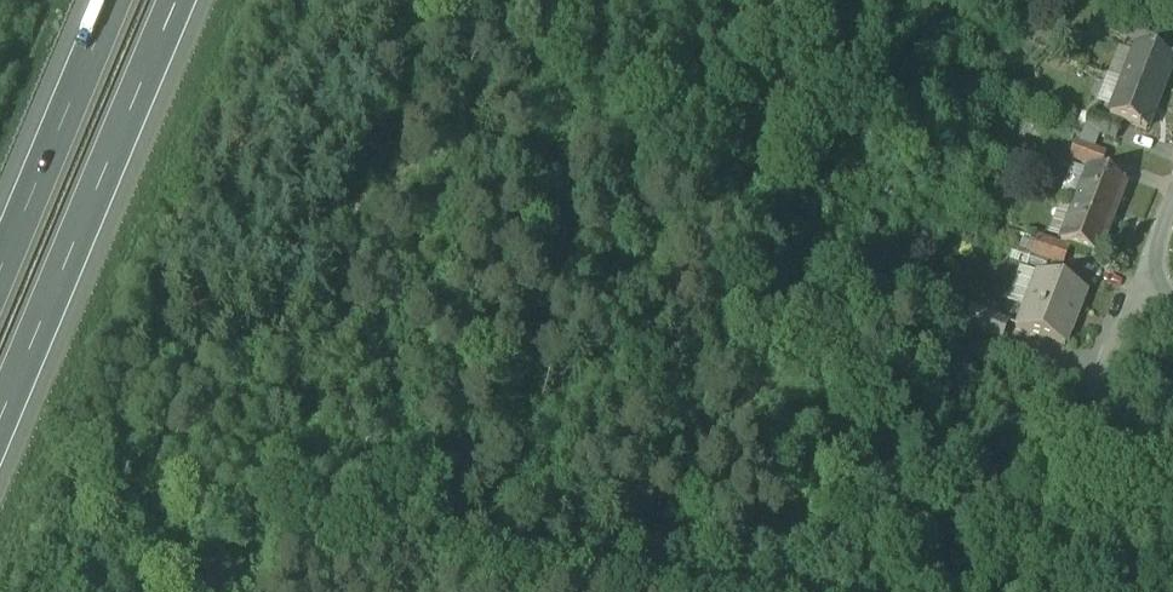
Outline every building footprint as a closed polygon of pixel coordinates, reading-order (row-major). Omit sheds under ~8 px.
[(1131,20),(1125,35),(1155,48),(1161,33),(1131,20)] [(1136,47),(1110,115),(1147,129),(1172,61),(1136,47)] [(1092,112),(1086,127),(1115,139),(1121,124),(1092,112)] [(1070,156),(1100,168),(1106,154),(1076,142),(1070,156)] [(1089,170),(1062,242),(1098,256),(1125,184),(1089,170)] [(1032,253),(1062,264),(1068,249),(1038,237),(1032,253)] [(1038,274),(1017,327),(1065,345),(1085,292),(1038,274)] [(966,327),(1002,341),(1009,322),(973,309),(966,327)]
